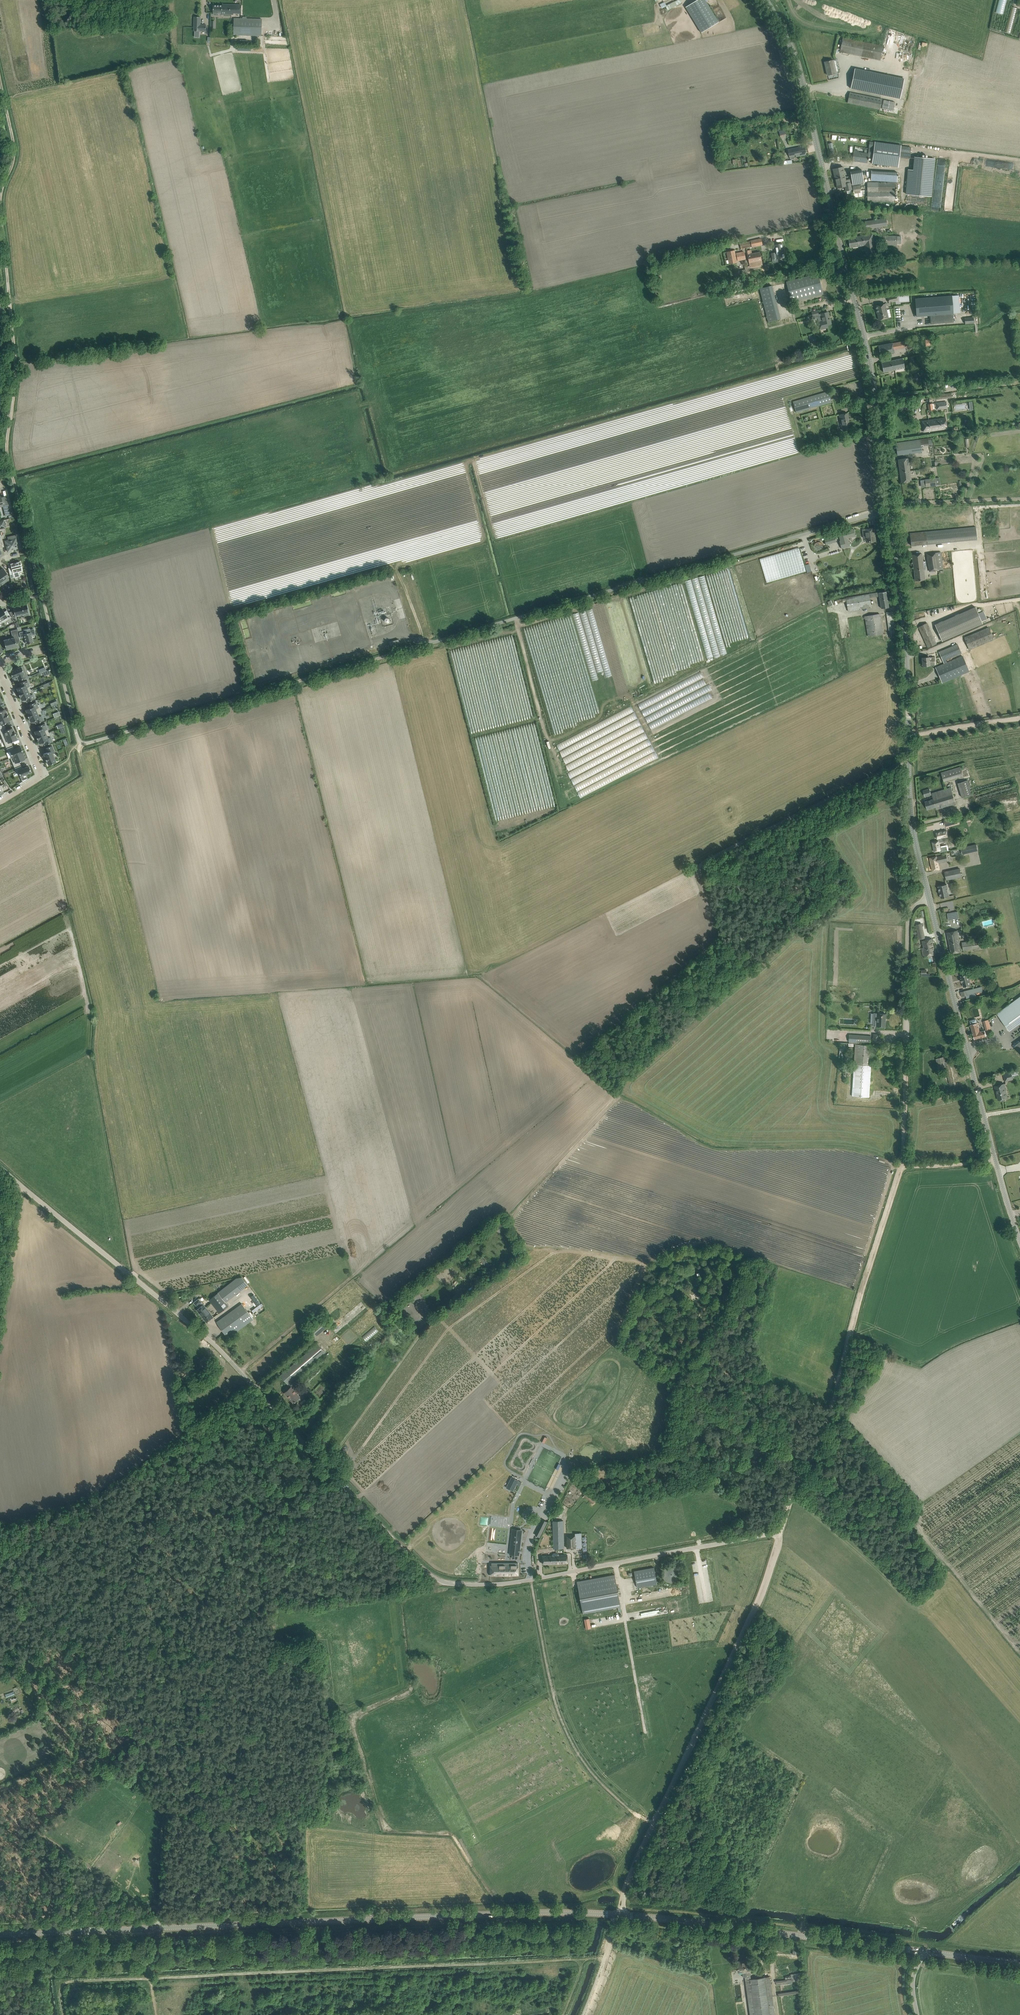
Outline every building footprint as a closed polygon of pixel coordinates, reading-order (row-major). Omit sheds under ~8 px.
[(661,8),(665,6),(667,9),(682,3),(680,0),(676,0),(665,5),(664,2),(659,4),(661,8)] [(685,7),(701,33),(719,22),(705,0),(697,0),(685,7)] [(1003,14),(1006,0),(999,0),(996,12),(1003,14)] [(213,13),(214,13),(214,14),(215,15),(218,15),(219,14),(219,13),(222,13),(222,14),(233,15),(233,13),(241,13),(241,5),(223,4),(223,5),(214,5),(213,13)] [(1012,7),(1007,32),(1012,33),(1017,8),(1012,7)] [(201,17),(194,17),(194,31),(206,31),(206,25),(201,24),(201,17)] [(262,19),(234,18),(234,35),(261,36),(262,19)] [(840,52),(852,54),(879,59),(882,44),(843,37),(840,52)] [(836,73),(833,60),(828,61),(824,62),(827,75),(832,74),(836,73)] [(855,68),(850,88),(881,95),(900,98),(904,79),(855,68)] [(850,92),(848,103),(880,110),(882,99),(850,92)] [(868,153),(853,151),(853,154),(852,161),(867,163),(868,157),(872,158),(871,163),(898,167),(899,158),(910,159),(911,147),(869,141),(868,153)] [(804,146),(800,147),(788,150),(789,157),(790,157),(790,158),(791,159),(794,158),(797,157),(797,155),(798,155),(798,156),(806,154),(804,146)] [(781,159),(781,164),(782,164),(792,163),(792,160),(784,161),(783,158),(784,158),(783,153),(775,154),(775,155),(773,156),(774,160),(781,159)] [(914,170),(909,169),(906,194),(931,196),(934,158),(915,157),(914,170)] [(845,177),(843,167),(838,168),(833,169),(834,176),(838,175),(838,177),(840,177),(840,178),(845,177)] [(863,169),(856,170),(852,171),(851,171),(852,184),(868,182),(868,178),(864,178),(863,169)] [(838,175),(834,176),(837,188),(845,186),(846,190),(851,189),(849,179),(846,180),(845,177),(840,178),(840,177),(838,177),(838,175)] [(867,201),(895,201),(894,182),(868,182),(867,183),(867,201)] [(860,185),(852,186),(854,197),(862,196),(860,185)] [(887,225),(886,218),(862,222),(863,229),(887,225)] [(872,234),(853,237),(848,238),(849,247),(864,245),(866,255),(871,254),(875,254),(872,234)] [(897,236),(885,235),(885,245),(896,245),(897,236)] [(761,238),(757,239),(739,243),(740,249),(762,245),(761,238)] [(782,243),(777,244),(774,245),(776,258),(781,258),(784,257),(782,243)] [(734,250),(727,252),(729,264),(737,262),(737,261),(746,259),(744,251),(735,253),(734,250)] [(762,264),(759,252),(747,254),(750,266),(762,264)] [(818,273),(813,274),(788,281),(788,279),(786,280),(792,302),(823,294),(818,273)] [(772,285),(759,288),(767,323),(780,320),(772,285)] [(952,295),(915,298),(916,317),(929,316),(930,324),(953,322),(952,295)] [(885,303),(880,305),(875,306),(876,310),(877,310),(879,320),(888,318),(885,303)] [(828,312),(823,313),(821,314),(823,322),(819,322),(821,329),(828,327),(827,324),(831,323),(828,312)] [(878,345),(880,355),(894,352),(893,349),(909,346),(908,340),(892,343),(878,345)] [(903,358),(881,362),(883,372),(904,368),(903,358)] [(828,391),(823,393),(793,402),(796,413),(827,403),(831,402),(828,391)] [(847,413),(842,414),(839,414),(842,429),(850,428),(847,413)] [(945,418),(926,421),(921,421),(923,432),(947,429),(945,418)] [(919,439),(896,443),(897,455),(921,452),(919,439)] [(908,458),(903,458),(898,459),(900,472),(910,470),(908,458)] [(911,481),(910,470),(900,472),(901,482),(911,481)] [(939,478),(920,480),(921,487),(936,485),(939,484),(939,478)] [(0,496),(0,507),(3,506),(5,516),(9,515),(9,519),(12,518),(7,497),(1,498),(1,496),(0,496)] [(976,527),(910,533),(911,546),(977,539),(976,527)] [(862,534),(865,534),(866,542),(874,541),(873,534),(874,534),(874,528),(862,530),(862,534)] [(853,529),(838,534),(841,541),(840,542),(842,549),(850,547),(848,539),(856,537),(854,529),(853,529)] [(836,542),(834,536),(824,539),(826,545),(836,542)] [(13,538),(9,539),(9,540),(5,541),(8,551),(11,551),(11,550),(17,548),(16,544),(17,543),(16,538),(13,539),(13,538)] [(799,548),(759,558),(763,575),(765,574),(767,581),(810,570),(808,563),(804,565),(799,548)] [(940,551),(927,553),(930,571),(943,569),(940,551)] [(922,553),(917,554),(912,555),(915,580),(925,579),(922,553)] [(11,567),(8,568),(11,578),(19,576),(18,572),(22,571),(21,566),(20,561),(16,562),(14,563),(15,564),(12,565),(12,564),(11,564),(11,566),(11,567)] [(1,583),(4,581),(5,583),(9,580),(5,576),(7,574),(3,568),(0,570),(0,584),(1,583)] [(886,591),(881,592),(874,593),(875,593),(845,598),(848,611),(871,607),(870,597),(879,596),(881,608),(889,607),(886,591)] [(9,612),(13,618),(16,617),(15,616),(24,614),(24,612),(28,611),(26,604),(13,607),(14,611),(9,612)] [(975,607),(935,624),(942,641),(983,624),(975,607)] [(3,622),(11,617),(7,610),(4,612),(3,609),(0,611),(0,616),(3,622)] [(892,611),(887,612),(885,612),(889,636),(895,635),(892,611)] [(879,614),(864,616),(868,636),(883,634),(879,614)] [(937,643),(927,623),(918,627),(927,647),(937,643)] [(993,639),(988,627),(964,637),(969,649),(993,639)] [(10,638),(4,640),(6,649),(17,647),(16,644),(20,643),(17,629),(11,631),(12,636),(10,637),(10,638)] [(25,631),(19,632),(20,638),(24,637),(26,644),(33,642),(31,635),(35,634),(34,629),(28,630),(29,633),(25,633),(25,631)] [(961,653),(957,644),(936,653),(940,662),(961,653)] [(962,656),(935,667),(942,683),(969,672),(962,656)] [(934,665),(934,657),(922,658),(923,666),(934,665)] [(17,667),(13,669),(13,670),(10,671),(12,678),(18,676),(20,680),(25,678),(28,677),(24,666),(18,668),(17,667)] [(30,686),(27,680),(21,683),(22,686),(17,688),(18,691),(17,691),(19,695),(30,690),(29,686),(30,686)] [(38,686),(42,695),(57,690),(53,681),(38,686)] [(32,693),(30,690),(19,695),(20,698),(21,697),(22,700),(27,698),(28,702),(35,699),(32,693)] [(43,704),(58,699),(56,692),(40,698),(43,704)] [(37,705),(36,702),(30,704),(31,708),(26,710),(27,713),(26,713),(27,716),(40,711),(41,710),(39,704),(37,705)] [(37,723),(44,720),(40,711),(27,716),(29,719),(30,722),(36,720),(37,723)] [(7,715),(0,718),(0,729),(5,727),(3,723),(9,721),(8,718),(9,718),(7,715)] [(45,723),(38,726),(40,729),(34,731),(35,734),(36,738),(48,733),(45,723)] [(15,733),(14,730),(13,730),(12,728),(6,730),(5,727),(0,729),(0,733),(2,738),(15,733)] [(16,736),(15,733),(2,738),(6,747),(12,745),(11,742),(17,739),(16,736)] [(48,733),(36,738),(38,741),(39,743),(45,741),(46,745),(52,742),(48,733)] [(13,746),(6,748),(8,752),(10,751),(12,757),(22,753),(23,753),(20,746),(14,749),(13,746)] [(52,746),(46,748),(47,752),(43,754),(45,757),(44,757),(46,762),(47,762),(48,765),(55,762),(52,753),(54,752),(52,746)] [(25,759),(22,753),(12,757),(10,758),(14,767),(20,765),(19,761),(25,759)] [(22,769),(21,766),(14,768),(16,772),(18,771),(22,780),(28,777),(26,774),(31,772),(28,766),(22,769)] [(942,781),(962,775),(960,766),(940,772),(942,781)] [(972,795),(968,780),(958,783),(962,798),(972,795)] [(951,788),(937,792),(932,793),(933,799),(925,801),(927,809),(936,807),(936,809),(956,803),(951,788)] [(956,817),(944,820),(946,827),(958,823),(956,817)] [(932,842),(934,852),(941,850),(940,842),(946,841),(945,837),(948,837),(947,830),(935,832),(937,841),(932,842)] [(976,844),(966,847),(967,853),(978,851),(976,844)] [(937,856),(930,858),(933,870),(940,869),(938,862),(947,860),(946,855),(937,858),(937,856)] [(960,869),(945,872),(946,880),(961,876),(960,869)] [(947,884),(938,886),(941,898),(949,896),(947,884)] [(958,911),(947,913),(948,920),(959,918),(958,911)] [(957,930),(947,932),(951,953),(961,951),(957,930)] [(985,938),(962,943),(964,951),(979,948),(979,945),(986,943),(985,938)] [(935,954),(932,939),(922,941),(924,947),(922,948),(924,956),(935,954)] [(969,974),(960,976),(963,987),(971,985),(969,974)] [(961,992),(962,996),(983,992),(982,987),(961,992)] [(997,1013),(1010,1031),(1019,1024),(1019,996),(997,1013)] [(885,1026),(886,1013),(877,1013),(873,1013),(873,1025),(876,1025),(876,1026),(885,1026)] [(986,1036),(985,1030),(980,1031),(977,1022),(976,1023),(976,1022),(977,1022),(976,1019),(970,1021),(971,1024),(972,1023),(972,1024),(970,1024),(974,1039),(986,1036)] [(872,1037),(872,1042),(883,1043),(883,1038),(878,1038),(878,1034),(873,1033),(873,1037),(872,1037)] [(870,1043),(870,1041),(870,1035),(849,1034),(849,1041),(870,1043)] [(855,1044),(854,1071),(852,1096),(864,1097),(869,1097),(872,1045),(867,1045),(855,1044)] [(940,1058),(936,1058),(938,1068),(945,1066),(946,1071),(951,1070),(949,1060),(946,1061),(945,1056),(940,1058)] [(1011,1072),(1003,1074),(1005,1081),(1013,1079),(1011,1072)] [(1004,1084),(995,1086),(998,1100),(1001,1099),(1001,1101),(1002,1101),(1005,1101),(1005,1100),(1005,1098),(1008,1098),(1004,1084)] [(492,1264),(483,1254),(478,1258),(487,1268),(492,1264)] [(225,1300),(244,1286),(238,1278),(210,1299),(220,1312),(229,1305),(225,1300)] [(203,1316),(207,1321),(213,1317),(203,1304),(201,1306),(199,1308),(197,1309),(202,1316),(203,1316)] [(217,1322),(225,1333),(250,1315),(242,1304),(217,1322)] [(237,1331),(253,1319),(250,1315),(225,1333),(227,1337),(236,1330),(237,1331)] [(318,1333),(326,1325),(322,1321),(314,1329),(318,1333)] [(362,1337),(367,1342),(379,1331),(375,1326),(362,1337)] [(318,1344),(310,1351),(284,1372),(280,1375),(288,1384),(292,1381),(325,1353),(318,1344)] [(298,1398),(290,1388),(284,1393),(293,1403),(295,1401),(296,1401),(295,1400),(298,1398)] [(511,1477),(507,1486),(514,1490),(518,1481),(511,1477)] [(596,1499),(587,1492),(584,1495),(593,1503),(596,1499)] [(543,1520),(537,1531),(541,1533),(539,1535),(541,1536),(547,1522),(543,1520)] [(564,1521),(553,1521),(553,1549),(564,1549),(564,1521)] [(512,1534),(510,1554),(520,1556),(522,1535),(512,1534)] [(567,1535),(567,1543),(567,1548),(582,1548),(582,1535),(567,1535)] [(556,1563),(555,1555),(542,1556),(543,1564),(556,1563)] [(567,1555),(555,1555),(556,1563),(568,1563),(567,1555)] [(681,1573),(681,1571),(681,1569),(681,1568),(680,1566),(679,1565),(677,1564),(676,1563),(674,1562),(672,1562),(671,1562),(669,1562),(667,1563),(666,1564),(664,1566),(663,1568),(663,1569),(662,1571),(663,1573),(663,1575),(664,1576),(665,1578),(666,1579),(668,1580),(669,1581),(671,1581),(673,1581),(675,1580),(677,1580),(679,1578),(680,1577),(681,1575),(681,1573)] [(497,1576),(524,1575),(523,1566),(497,1567),(497,1576)] [(634,1571),(635,1576),(637,1587),(657,1584),(654,1567),(634,1571)] [(577,1581),(578,1586),(581,1597),(583,1613),(621,1607),(618,1590),(616,1579),(615,1575),(577,1581)] [(748,1960),(741,1961),(737,1962),(738,1971),(742,1971),(742,1972),(745,1972),(746,1974),(750,1974),(750,1971),(748,1960)] [(785,1979),(776,1981),(777,1985),(793,1983),(792,1982),(803,1980),(802,1972),(791,1974),(791,1975),(785,1975),(785,1979)] [(770,1981),(770,1976),(751,1979),(750,1976),(745,1976),(750,2014),(775,2014),(770,1981)]
